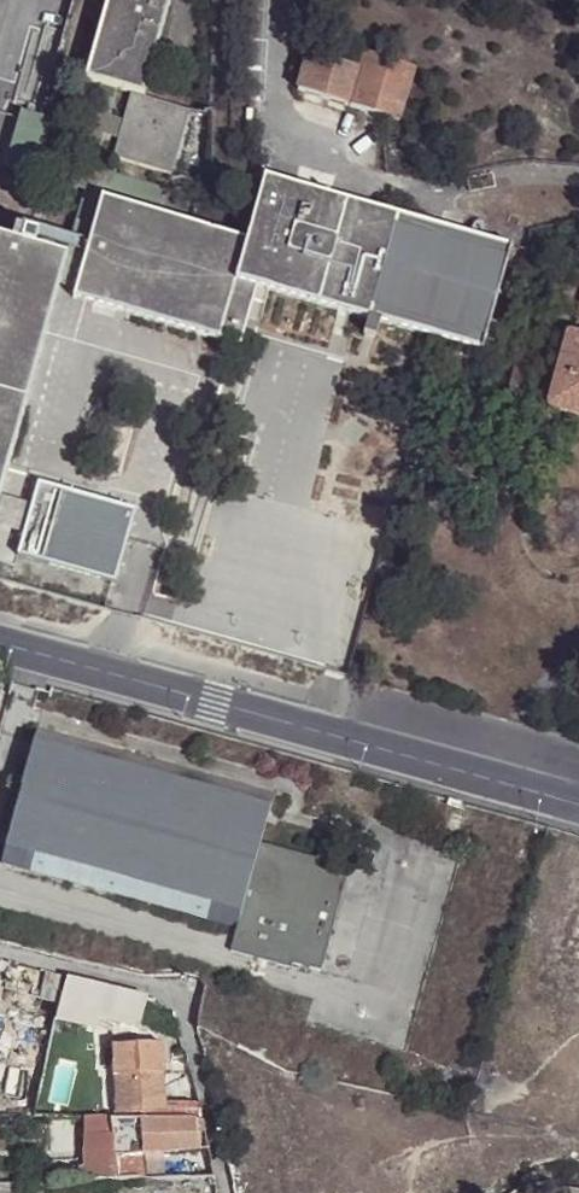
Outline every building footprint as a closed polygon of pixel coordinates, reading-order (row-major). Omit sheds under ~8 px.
[(132,96),(139,98),(169,0),(108,0),(85,84),(100,87),(116,92),(132,96)] [(303,55),(292,92),(380,118),(394,122),(409,71),(358,55),(354,70),(303,55)] [(80,162),(96,165),(116,92),(100,87),(80,162)] [(139,98),(132,96),(113,159),(172,173),(190,112),(139,98)] [(4,171),(35,180),(43,151),(51,122),(21,113),(4,171)] [(35,180),(82,192),(100,196),(108,169),(96,165),(80,162),(43,151),(35,180)] [(264,178),(248,243),(237,284),(255,288),(481,352),(511,246),(264,178)] [(82,192),(66,262),(61,277),(77,281),(100,196),(82,192)] [(100,196),(77,281),(74,300),(239,346),(255,288),(237,284),(248,243),(100,196)] [(66,262),(0,243),(0,497),(61,277),(66,262)] [(566,340),(546,414),(578,422),(578,344),(566,340)] [(520,352),(507,402),(534,410),(547,359),(520,352)] [(140,512),(45,487),(26,558),(120,585),(140,512)] [(256,846),(269,799),(35,734),(0,854),(0,859),(236,926),(256,846)] [(316,862),(256,846),(236,926),(228,954),(286,969),(287,964),(317,971),(343,876),(315,868),(316,862)] [(45,970),(10,964),(1,995),(34,1003),(38,992),(45,970)] [(45,970),(38,992),(58,999),(64,976),(45,970)] [(107,987),(67,977),(66,982),(62,1003),(102,1014),(107,987)] [(147,995),(107,987),(102,1014),(101,1018),(139,1026),(141,1026),(147,995)] [(145,1117),(173,1118),(172,1104),(166,1104),(162,1044),(112,1047),(114,1075),(116,1111),(145,1111),(145,1117)] [(100,1076),(103,1118),(116,1117),(116,1111),(114,1075),(100,1076)] [(103,1118),(93,1118),(93,1144),(113,1143),(114,1155),(143,1154),(162,1153),(198,1151),(209,1150),(203,1119),(197,1120),(173,1118),(145,1117),(116,1117),(103,1118)] [(162,1153),(143,1154),(144,1178),(163,1177),(162,1153)]
